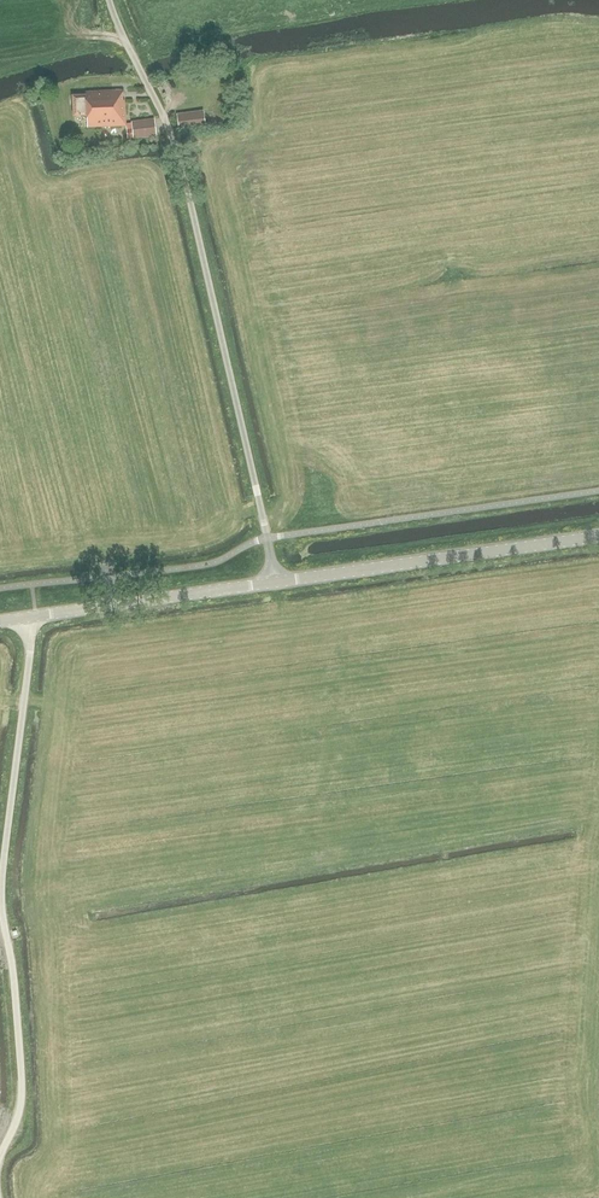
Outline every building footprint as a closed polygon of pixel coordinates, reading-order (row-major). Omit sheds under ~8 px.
[(123,100),(123,90),(86,92),(86,95),(73,95),(74,116),(87,115),(88,127),(126,125),(125,100),(123,100)] [(177,130),(199,128),(206,127),(204,113),(176,116),(177,130)] [(128,139),(134,138),(156,135),(155,121),(127,124),(128,139)]
